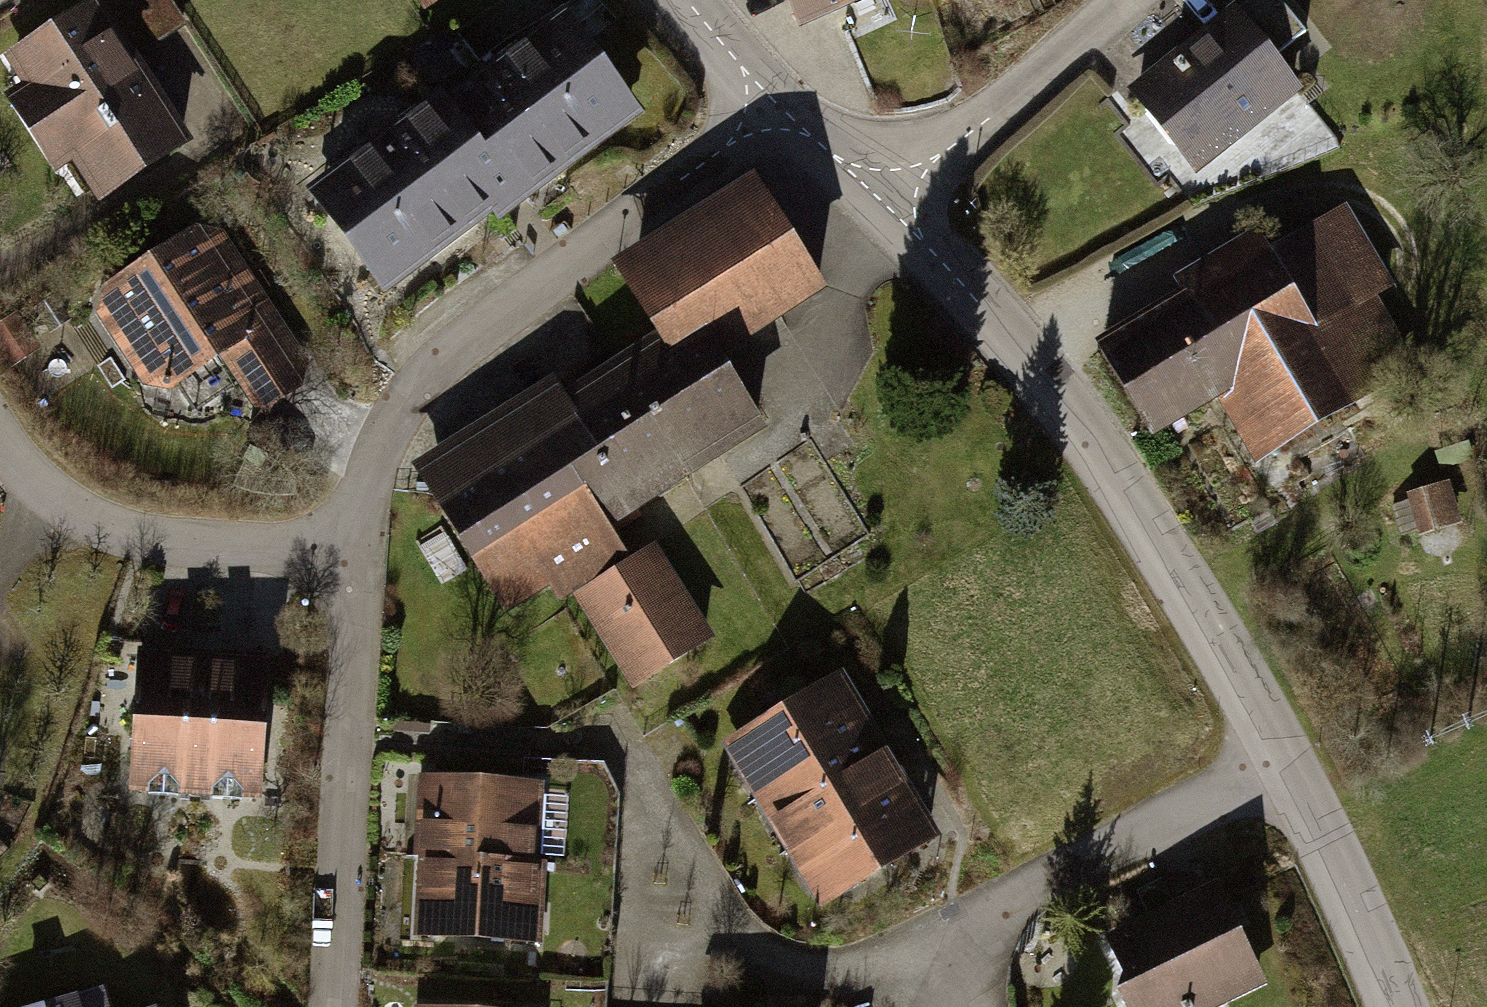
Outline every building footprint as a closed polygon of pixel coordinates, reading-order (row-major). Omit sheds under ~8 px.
[(427,11),(446,0),(420,0),(427,11)] [(797,18),(837,0),(790,0),(797,18)] [(104,202),(195,142),(102,3),(11,63),(24,82),(7,94),(61,175),(78,163),(104,202)] [(575,3),(306,187),(386,303),(655,118),(575,3)] [(1306,87),(1237,3),(1133,86),(1202,171),(1306,87)] [(621,372),(679,466),(756,417),(712,348),(817,282),(761,194),(633,275),(674,339),(621,372)] [(1106,335),(1165,428),(1216,397),(1254,457),(1416,355),(1378,295),(1401,281),(1349,199),(1279,242),(1261,214),(1174,269),(1184,285),(1106,335)] [(103,318),(148,382),(176,390),(231,351),(267,402),(322,363),(225,227),(197,221),(107,285),(103,318)] [(584,590),(617,568),(590,523),(679,466),(621,372),(479,460),(433,492),(501,605),(546,577),(564,605),(584,590)] [(1449,478),(1412,490),(1425,528),(1462,516),(1449,478)] [(617,568),(584,590),(641,680),(652,673),(662,692),(684,679),(674,660),(702,642),(645,551),(617,568)] [(148,795),(242,800),(243,780),(260,781),(266,673),(227,670),(217,670),(218,657),(188,655),(187,668),(172,668),(138,666),(132,774),(149,775),(148,795)] [(744,737),(734,743),(764,794),(857,739),(842,715),(852,709),(835,680),(743,735),(744,737)] [(870,761),(857,739),(764,794),(795,846),(887,791),(898,785),(880,755),(870,761)] [(532,787),(441,781),(440,809),(427,819),(426,855),(430,855),(528,861),(532,787)] [(887,791),(795,846),(825,896),(835,890),(836,891),(929,836),(911,806),(900,812),(887,791)] [(539,862),(528,861),(430,855),(427,895),(440,896),(438,931),(534,938),(539,862)] [(1101,935),(1135,1006),(1208,1006),(1272,977),(1226,877),(1101,935)] [(102,992),(50,1006),(106,1006),(102,992)]
